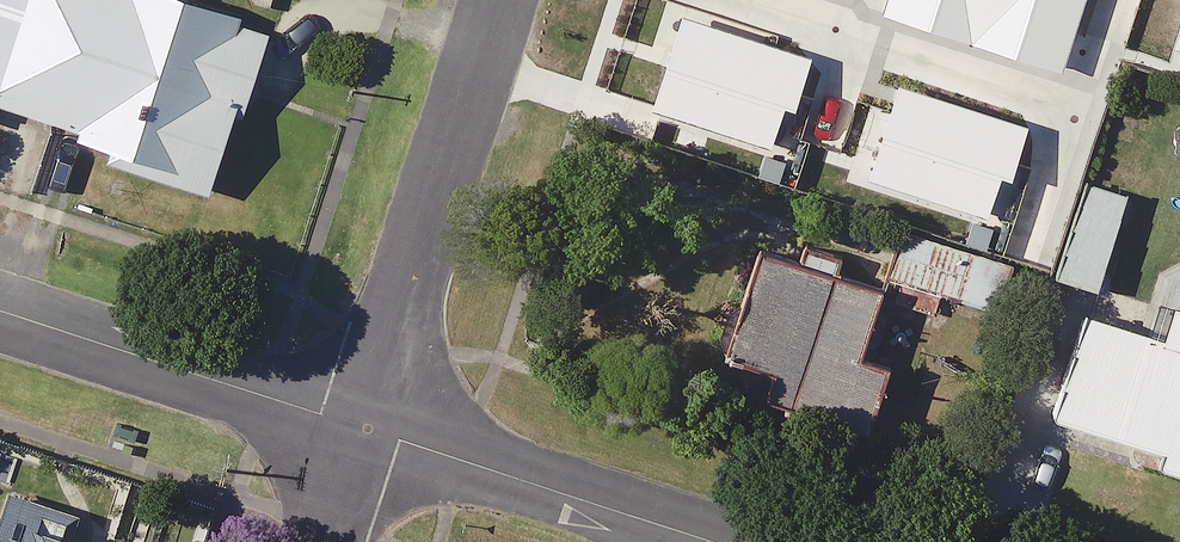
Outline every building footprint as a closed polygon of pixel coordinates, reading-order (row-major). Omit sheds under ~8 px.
[(86,143),(121,156),(117,167),(222,203),(281,33),(184,0),(0,0),(0,109),(2,102),(90,132),(86,143)] [(854,24),(903,41),(864,152),(1042,216),(1120,0),(863,0),(854,24)] [(1136,200),(1094,187),(1065,278),(1106,291),(1136,200)] [(1014,264),(914,231),(899,278),(998,310),(1014,264)] [(893,300),(775,257),(738,357),(788,375),(780,398),(878,434),(902,367),(872,356),(893,300)] [(1096,314),(1062,419),(1143,445),(1139,458),(1179,471),(1179,341),(1096,314)] [(25,492),(10,538),(0,535),(0,541),(81,541),(47,532),(57,502),(25,492)]
